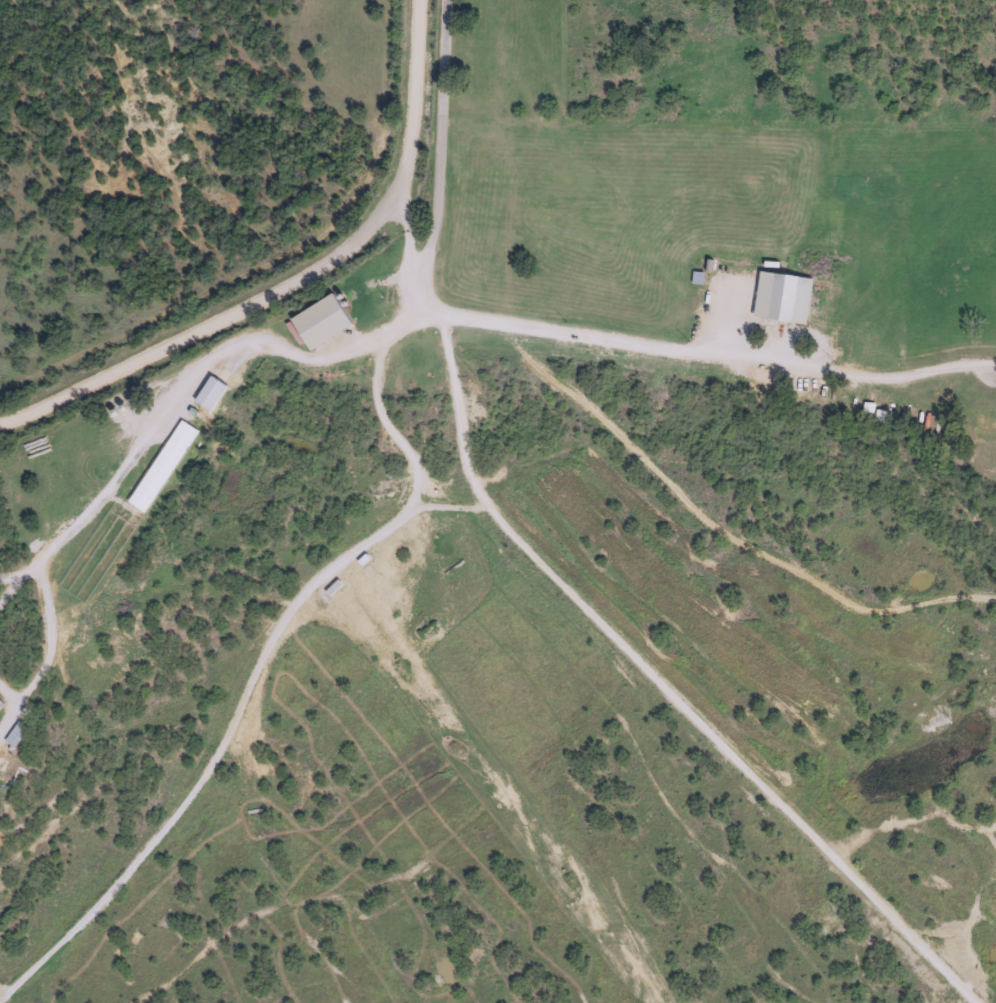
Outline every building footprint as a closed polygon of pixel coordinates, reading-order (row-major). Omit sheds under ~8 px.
[(762,200),(751,200),(751,188),(762,188),(762,200)] [(504,218),(504,205),(516,205),(516,218),(504,218)] [(639,233),(628,233),(628,222),(639,222),(639,233)] [(990,239),(990,251),(977,251),(977,239),(990,239)] [(812,276),(807,323),(753,317),(759,270),(812,276)] [(309,350),(292,317),(335,293),(353,326),(309,350)] [(886,409),(886,422),(875,422),(875,409),(886,409)] [(197,429),(146,512),(128,501),(179,418),(197,429)]
